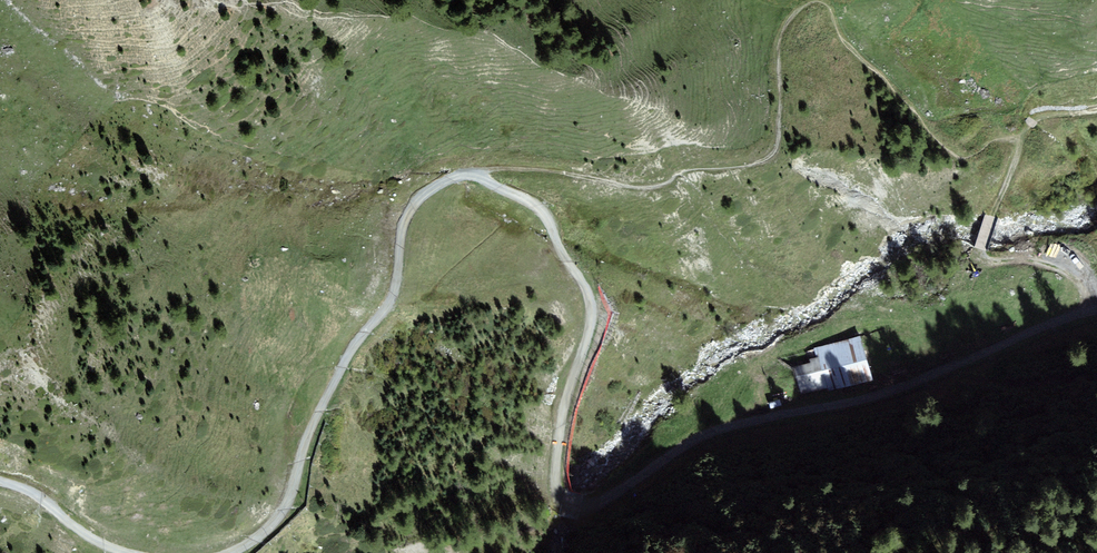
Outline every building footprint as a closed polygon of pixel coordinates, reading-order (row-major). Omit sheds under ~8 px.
[(814,348),(817,357),(819,356),(827,388),(828,391),(872,380),(860,336),(814,348)] [(801,395),(827,388),(819,356),(817,357),(809,359),(810,363),(794,367),(801,395)]
